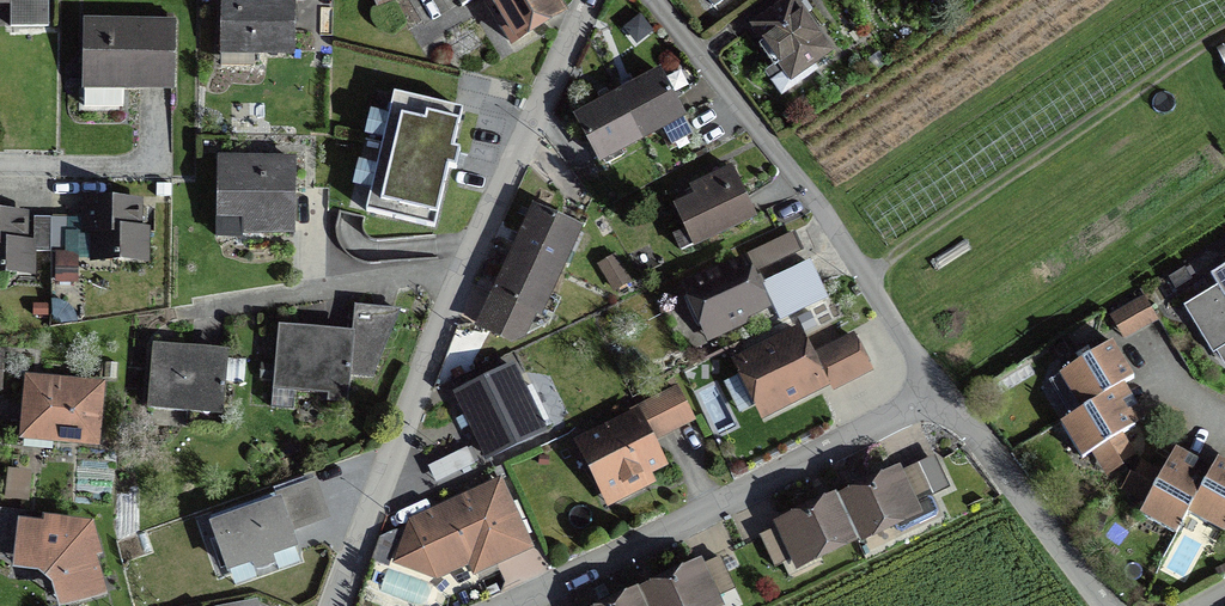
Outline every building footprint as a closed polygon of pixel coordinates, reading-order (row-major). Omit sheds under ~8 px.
[(9,3),(9,29),(47,29),(47,0),(0,0),(0,3),(9,3)] [(249,0),(220,0),(219,46),(252,47),(252,54),(292,55),(293,1),(249,0)] [(473,0),(397,0),(392,3),(408,31),(420,23),(423,27),(459,5),(460,8),(473,0)] [(514,41),(555,16),(545,0),(490,0),(514,41)] [(790,1),(752,28),(793,87),(814,72),(810,66),(828,53),(802,18),(809,13),(803,5),(796,10),(790,1)] [(132,26),(84,25),(82,108),(121,108),(122,89),(170,89),(172,29),(132,29),(132,26)] [(629,91),(617,97),(605,103),(575,120),(598,162),(640,139),(661,128),(664,134),(682,125),(679,118),(681,117),(658,75),(629,91)] [(451,151),(460,112),(392,96),(364,213),(432,229),(447,169),(454,171),(456,162),(458,153),(451,151)] [(217,216),(261,217),(260,232),(291,233),(292,163),(218,162),(217,216)] [(674,209),(692,247),(752,219),(729,171),(690,189),(695,199),(674,209)] [(96,255),(110,255),(110,261),(144,262),(144,233),(135,232),(136,204),(85,204),(84,234),(96,234),(96,255)] [(577,230),(533,210),(521,236),(513,253),(506,268),(480,328),(495,335),(529,320),(531,313),(537,316),(557,273),(577,230)] [(30,274),(30,245),(21,245),(22,217),(0,217),(0,274),(30,274)] [(59,220),(49,219),(42,219),(32,219),(31,253),(49,254),(66,254),(66,220),(59,220)] [(741,323),(744,314),(762,306),(743,265),(686,292),(705,332),(724,324),(733,327),(741,323)] [(1209,277),(1224,303),(1224,267),(1209,277)] [(351,340),(276,333),(272,384),(347,391),(348,376),(368,378),(369,378),(396,313),(354,309),(351,340)] [(1127,310),(1110,319),(1119,334),(1135,324),(1127,310)] [(798,401),(800,393),(818,384),(795,338),(739,367),(762,412),(780,403),(788,406),(798,401)] [(832,389),(867,371),(851,339),(816,357),(832,389)] [(1126,371),(1110,344),(1058,376),(1079,412),(1059,424),(1081,460),(1133,428),(1128,421),(1111,392),(1132,380),(1126,371)] [(226,358),(151,352),(146,403),(221,410),(226,358)] [(455,394),(487,460),(531,438),(512,399),(522,395),(509,368),(455,394)] [(60,387),(60,384),(26,381),(22,428),(53,431),(52,440),(94,444),(98,390),(66,387),(60,387)] [(658,437),(690,421),(675,391),(631,413),(633,419),(579,446),(603,493),(616,487),(621,497),(648,484),(643,473),(659,465),(647,442),(658,437)] [(463,455),(427,473),(433,486),(469,467),(463,455)] [(1168,461),(1138,515),(1175,535),(1186,514),(1223,534),(1224,530),(1224,466),(1222,464),(1216,461),(1204,482),(1176,466),(1168,461)] [(855,541),(856,540),(892,523),(896,531),(900,532),(934,517),(935,512),(928,498),(909,507),(894,475),(849,497),(839,502),(838,499),(837,500),(829,503),(780,527),(795,558),(811,551),(814,557),(854,538),(855,541)] [(433,575),(487,550),(492,562),(525,547),(497,490),(489,494),(488,491),(411,527),(398,562),(433,575)] [(269,504),(196,529),(212,577),(286,552),(269,504)] [(0,523),(0,555),(38,560),(37,570),(54,585),(64,582),(70,604),(101,595),(89,556),(96,555),(92,542),(85,532),(74,526),(46,523),(39,528),(0,523)] [(638,594),(632,597),(613,605),(698,605),(711,600),(696,568),(649,591),(640,595),(639,594),(638,594)]
